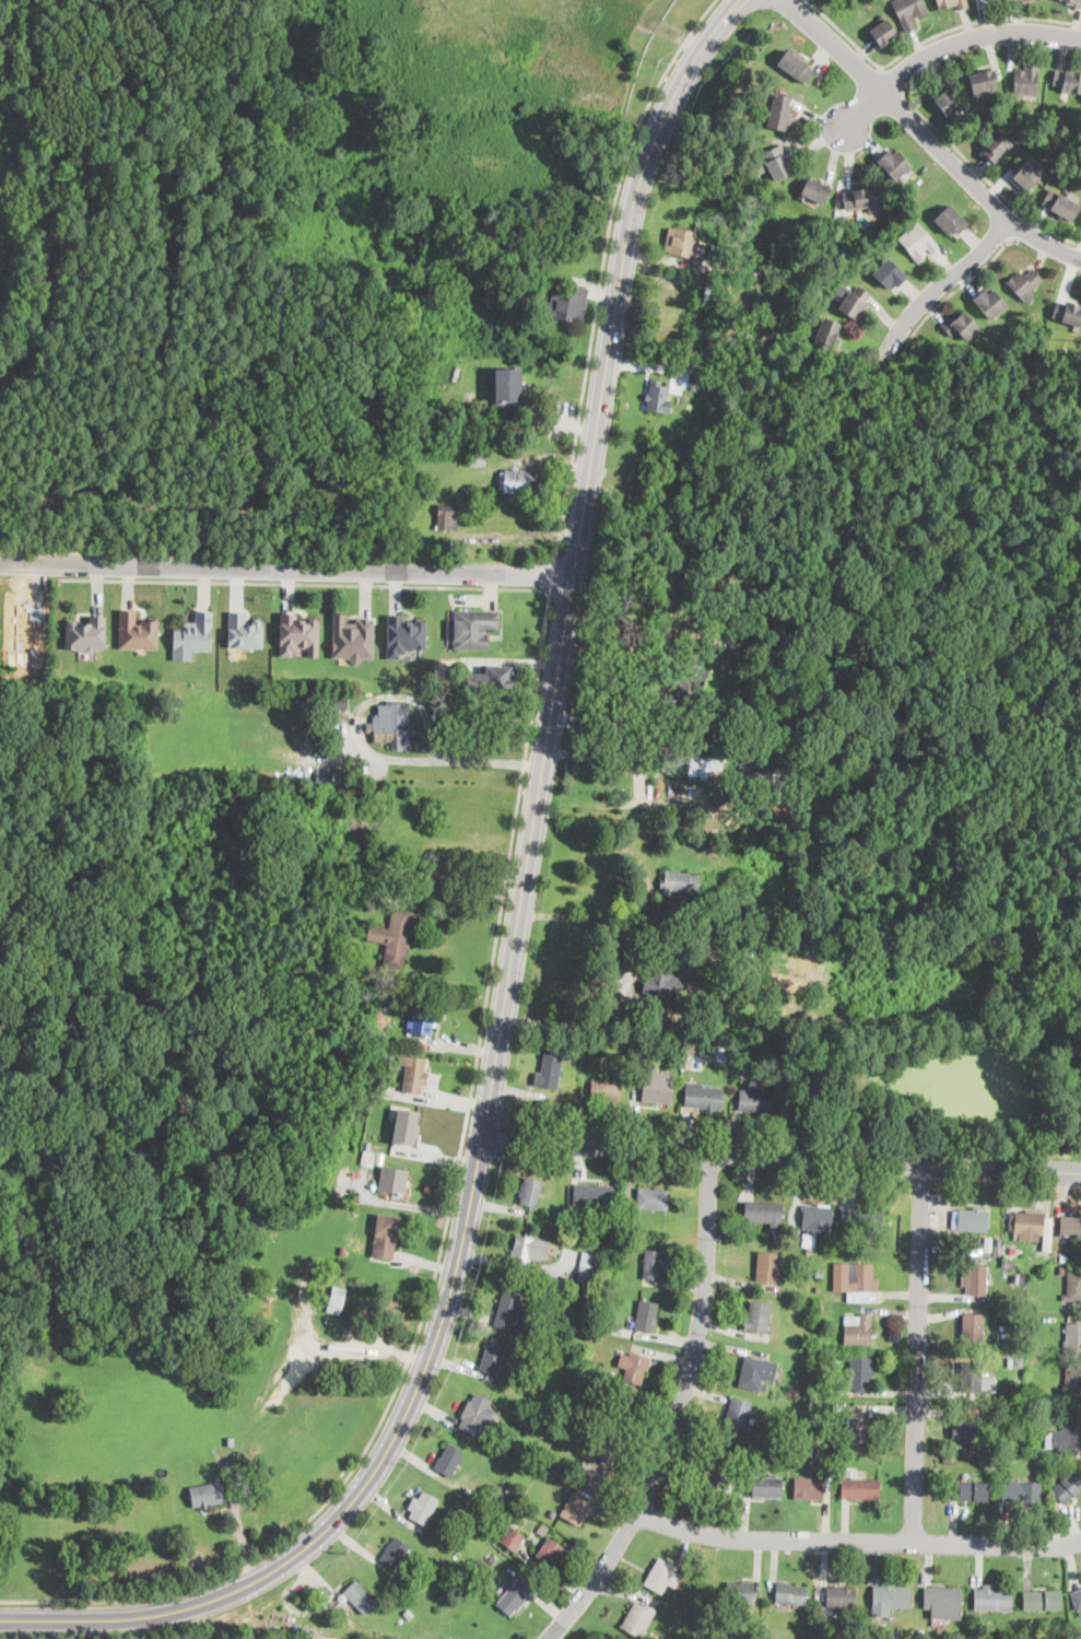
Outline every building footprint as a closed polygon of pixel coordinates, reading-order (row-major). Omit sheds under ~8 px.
[(891,1),(893,0),(923,0),(929,12),(918,17),(917,15),(914,17),(913,14),(909,15),(916,27),(906,33),(891,1)] [(939,9),(937,0),(966,0),(968,8),(959,10),(956,4),(939,9)] [(1065,1),(1058,0),(1080,0),(1080,8),(1074,8),(1074,5),(1065,4),(1065,1)] [(885,13),(898,34),(892,39),(893,40),(882,48),(877,39),(869,28),(876,24),(877,25),(881,23),(879,19),(885,13)] [(814,71),(804,83),(798,78),(797,79),(777,63),(788,48),(809,65),(815,70),(814,71)] [(1039,66),(1038,95),(1013,95),(1014,69),(1024,70),(1024,65),(1039,66)] [(974,93),(972,93),(968,75),(978,73),(977,71),(995,68),(999,86),(974,93)] [(1056,69),(1080,74),(1080,95),(1058,92),(1059,86),(1053,85),(1056,69)] [(962,106),(948,116),(933,97),(939,94),(938,92),(944,85),(943,83),(951,78),(961,89),(953,95),(962,106)] [(787,125),(785,130),(767,127),(773,103),(771,103),(773,92),(790,96),(789,99),(788,105),(791,105),(790,109),(794,110),(791,118),(789,126),(787,125)] [(1014,144),(994,163),(984,153),(988,149),(983,143),(998,128),(1014,144)] [(794,172),(774,182),(764,162),(767,161),(763,152),(783,142),(785,147),(788,155),(789,156),(786,157),(794,172)] [(900,151),(914,167),(898,182),(878,161),(883,155),(889,150),(894,156),(896,154),(900,151)] [(1033,167),(1036,171),(1038,168),(1044,173),(1027,191),(1011,177),(1025,161),(1033,167)] [(824,203),(807,195),(803,200),(799,198),(809,176),(822,183),(827,185),(832,187),(824,203)] [(844,210),(842,190),(848,189),(865,187),(879,186),(882,212),(870,213),(870,208),(844,210)] [(1079,207),(1069,223),(1048,210),(1049,208),(1042,203),(1050,189),(1079,207)] [(966,225),(957,233),(954,230),(952,232),(953,233),(949,236),(935,220),(951,204),(968,223),(966,225)] [(848,227),(841,227),(839,215),(847,214),(848,227)] [(939,247),(938,248),(932,254),(927,247),(925,249),(927,253),(924,255),(926,257),(917,264),(897,239),(918,221),(939,247)] [(674,226),(695,231),(696,231),(696,233),(700,234),(698,243),(701,243),(700,249),(696,248),(695,255),(692,255),(691,258),(669,253),(669,251),(663,250),(669,226),(673,227),(674,226)] [(905,277),(898,284),(896,286),(893,284),(889,289),(872,273),(888,257),(907,276),(905,277)] [(1037,274),(1043,280),(1031,291),(1033,293),(1031,295),(1034,298),(1027,304),(1025,302),(1023,303),(1006,283),(1019,271),(1023,277),(1032,268),(1037,274)] [(715,280),(714,288),(706,286),(707,279),(715,280)] [(858,284),(871,293),(866,301),(868,302),(856,320),(838,308),(850,290),(854,292),(858,284)] [(589,289),(588,297),(585,323),(555,319),(555,316),(550,315),(553,291),(568,293),(569,286),(589,289)] [(984,289),(988,293),(992,289),(1007,305),(990,319),(973,298),(984,289)] [(1066,303),(1080,307),(1080,327),(1060,321),(1060,319),(1053,317),(1057,301),(1066,303)] [(962,311),(979,329),(966,341),(956,330),(950,337),(939,325),(948,317),(949,319),(955,313),(956,315),(962,311)] [(833,346),(832,348),(829,346),(825,354),(810,349),(823,316),(841,323),(837,331),(838,331),(833,346)] [(1032,330),(1025,336),(1019,326),(1025,321),(1032,330)] [(468,373),(453,375),(450,364),(466,362),(468,373)] [(708,367),(707,382),(693,379),(694,366),(708,367)] [(521,368),(521,382),(520,401),(495,401),(495,399),(491,399),(491,382),(494,382),(494,368),(521,368)] [(556,372),(551,379),(548,376),(552,368),(556,372)] [(698,381),(697,389),(690,387),(691,379),(698,381)] [(668,390),(667,400),(671,400),(670,413),(647,410),(648,400),(646,400),(647,394),(649,394),(651,381),(662,382),(661,388),(668,389),(668,390)] [(728,414),(727,423),(717,422),(718,413),(728,414)] [(486,465),(486,467),(472,466),(472,452),(486,453),(486,465)] [(506,469),(537,471),(536,484),(531,483),(530,494),(504,492),(504,490),(500,489),(501,470),(505,470),(506,469)] [(414,503),(413,513),(406,513),(406,503),(414,503)] [(462,505),(461,517),(458,517),(458,530),(437,530),(437,505),(462,505)] [(713,602),(706,611),(702,608),(708,599),(713,602)] [(134,624),(140,624),(140,620),(158,620),(157,649),(118,648),(119,610),(134,610),(134,624)] [(500,611),(500,628),(485,628),(485,633),(489,633),(489,649),(454,648),(454,637),(447,636),(447,618),(453,619),(454,610),(500,611)] [(198,649),(198,652),(192,652),(192,651),(174,651),(173,629),(183,629),(183,621),(196,621),(196,611),(212,611),(212,649),(198,649)] [(249,622),(251,622),(251,619),(254,618),(259,618),(261,621),(261,623),(263,623),(263,647),(250,647),(250,649),(245,649),(245,648),(227,647),(227,611),(245,611),(245,622),(249,622)] [(299,611),(299,618),(309,618),(312,616),(316,616),(318,619),(317,656),(306,655),(306,646),(305,646),(305,647),(301,647),(301,645),(298,645),(298,648),(295,651),(292,651),(292,655),(280,654),(281,622),(280,622),(280,611),(299,611)] [(355,622),(355,617),(374,617),(374,657),(362,657),(362,660),(356,664),(349,656),(332,656),(332,612),(345,612),(345,622),(355,622)] [(79,649),(64,649),(64,623),(66,623),(66,622),(89,622),(89,616),(106,616),(105,649),(79,649)] [(426,623),(425,648),(414,647),(414,651),(407,649),(407,654),(400,653),(400,658),(387,658),(388,616),(401,616),(401,619),(422,620),(426,623)] [(696,665),(710,670),(704,687),(690,681),(688,689),(670,682),(670,683),(659,680),(660,676),(656,675),(660,663),(674,668),(680,654),(698,660),(696,665)] [(512,666),(512,675),(515,675),(515,691),(467,690),(467,672),(485,672),(485,666),(512,666)] [(342,710),(336,710),(334,696),(348,695),(349,710),(342,710)] [(688,695),(703,702),(704,698),(713,702),(704,724),(695,721),(696,716),(681,711),(688,695)] [(402,703),(403,729),(403,750),(393,751),(393,741),(376,741),(375,731),(368,731),(367,723),(383,723),(383,716),(380,716),(380,704),(402,703)] [(722,756),(722,771),(708,771),(708,777),(689,776),(689,773),(683,773),(684,762),(689,762),(689,754),(722,756)] [(762,763),(760,775),(739,770),(741,759),(762,763)] [(280,812),(280,820),(267,819),(268,811),(280,812)] [(953,868),(952,879),(942,878),(943,867),(953,868)] [(701,875),(700,893),(670,890),(670,893),(660,892),(662,878),(666,878),(666,870),(701,875)] [(724,911),(714,912),(713,903),(722,902),(724,911)] [(414,926),(410,951),(408,951),(404,970),(384,967),(387,944),(367,940),(371,925),(389,928),(392,909),(414,912),(411,926),(414,926)] [(646,939),(644,949),(631,947),(633,936),(646,939)] [(685,982),(683,992),(679,991),(677,999),(643,993),(648,969),(682,975),(681,981),(685,982)] [(434,1020),(434,1025),(432,1037),(412,1033),(413,1029),(409,1028),(410,1020),(413,1021),(415,1008),(436,1010),(434,1020)] [(568,1051),(566,1062),(563,1062),(562,1069),(564,1069),(563,1076),(560,1076),(557,1089),(534,1085),(537,1073),(541,1073),(547,1044),(564,1047),(563,1050),(568,1051)] [(396,1054),(395,1063),(385,1062),(386,1053),(396,1054)] [(427,1077),(426,1086),(423,1086),(422,1093),(403,1091),(408,1056),(426,1058),(425,1073),(428,1073),(427,1077)] [(657,1063),(657,1070),(673,1072),(672,1104),(641,1102),(643,1069),(648,1069),(648,1063),(657,1063)] [(623,1081),(621,1101),(590,1099),(592,1078),(623,1081)] [(775,1082),(775,1092),(777,1093),(776,1113),(739,1111),(740,1091),(751,1092),(752,1081),(775,1082)] [(724,1089),(722,1110),(685,1105),(688,1082),(702,1084),(702,1087),(724,1089)] [(401,1093),(399,1099),(387,1096),(388,1090),(401,1093)] [(419,1137),(418,1138),(415,1137),(414,1145),(392,1140),(399,1108),(418,1112),(415,1122),(421,1123),(419,1137)] [(373,1160),(371,1168),(361,1164),(363,1157),(373,1160)] [(407,1184),(404,1193),(388,1191),(388,1193),(379,1192),(383,1166),(409,1170),(407,1184)] [(544,1180),(542,1191),(539,1207),(520,1204),(521,1196),(520,1196),(520,1193),(522,1183),(525,1183),(526,1176),(544,1180)] [(613,1186),(612,1208),(590,1206),(590,1208),(573,1207),(575,1184),(613,1186)] [(670,1190),(668,1210),(637,1208),(638,1187),(670,1190)] [(380,1205),(366,1203),(368,1191),(381,1193),(380,1205)] [(784,1203),(783,1220),(780,1220),(780,1232),(768,1231),(769,1222),(743,1221),(744,1201),(784,1203)] [(831,1204),(831,1205),(832,1205),(831,1232),(807,1230),(807,1229),(801,1229),(802,1211),(801,1211),(801,1205),(802,1205),(802,1204),(816,1205),(816,1203),(831,1204)] [(980,1207),(980,1209),(988,1210),(987,1231),(955,1230),(956,1227),(951,1227),(952,1208),(972,1209),(973,1207),(980,1207)] [(883,1211),(882,1230),(846,1228),(847,1209),(883,1211)] [(1044,1210),(1043,1214),(1044,1214),(1043,1234),(1038,1234),(1037,1240),(1013,1239),(1014,1230),(1009,1230),(1010,1211),(1014,1213),(1014,1211),(1024,1211),(1024,1209),(1044,1210)] [(1072,1213),(1080,1213),(1080,1237),(1061,1237),(1061,1217),(1072,1217),(1072,1213)] [(398,1234),(397,1237),(396,1237),(392,1260),(372,1257),(378,1214),(400,1216),(398,1234)] [(1053,1216),(1050,1252),(1043,1251),(1045,1216),(1053,1216)] [(815,1233),(813,1245),(801,1244),(803,1232),(815,1233)] [(973,1243),(968,1251),(955,1241),(961,1233),(973,1243)] [(551,1242),(549,1252),(548,1256),(542,1255),(541,1261),(531,1260),(529,1267),(508,1263),(512,1250),(514,1250),(517,1236),(551,1242)] [(595,1237),(592,1245),(586,1243),(588,1236),(595,1237)] [(951,1252),(938,1252),(938,1240),(951,1240),(951,1252)] [(1018,1245),(1019,1256),(1006,1256),(1006,1255),(1002,1255),(1002,1245),(1018,1245)] [(603,1255),(598,1284),(577,1280),(581,1251),(603,1255)] [(663,1268),(663,1280),(644,1279),(646,1252),(665,1253),(663,1268)] [(783,1277),(782,1283),(756,1280),(759,1253),(759,1252),(780,1253),(778,1277),(783,1277)] [(873,1262),(873,1277),(878,1277),(878,1289),(871,1289),(871,1300),(847,1300),(847,1290),(833,1289),(834,1262),(873,1262)] [(991,1273),(991,1279),(987,1279),(986,1295),(966,1295),(966,1286),(963,1286),(963,1265),(987,1266),(987,1273),(991,1273)] [(1066,1269),(1080,1269),(1080,1301),(1067,1301),(1067,1300),(1061,1300),(1061,1293),(1066,1293),(1066,1269)] [(348,1289),(341,1315),(327,1311),(334,1286),(348,1289)] [(529,1312),(524,1334),(494,1325),(505,1289),(524,1295),(519,1310),(529,1312)] [(596,1293),(592,1300),(587,1297),(591,1290),(596,1293)] [(271,1314),(258,1310),(263,1293),(277,1298),(271,1314)] [(653,1332),(635,1328),(641,1300),(658,1303),(653,1332)] [(773,1304),(769,1328),(773,1328),(773,1332),(747,1330),(750,1302),(773,1304)] [(871,1312),(870,1345),(843,1344),(844,1314),(859,1314),(859,1312),(871,1312)] [(983,1315),(983,1344),(963,1343),(963,1314),(983,1314),(983,1315)] [(1067,1324),(1080,1324),(1080,1353),(1067,1353),(1067,1324)] [(354,1353),(318,1347),(319,1341),(355,1346),(354,1353)] [(507,1347),(497,1375),(481,1369),(490,1342),(507,1347)] [(650,1357),(646,1371),(645,1370),(641,1384),(623,1380),(631,1351),(650,1357)] [(776,1368),(773,1381),(763,1379),(760,1392),(738,1386),(744,1355),(777,1362),(776,1368)] [(872,1358),(871,1389),(871,1390),(849,1390),(849,1374),(847,1374),(847,1367),(851,1367),(851,1358),(872,1358)] [(979,1393),(962,1393),(963,1363),(979,1363),(979,1393)] [(1066,1367),(1080,1368),(1080,1398),(1065,1398),(1066,1367)] [(490,1400),(491,1401),(489,1406),(496,1409),(492,1418),(498,1420),(491,1437),(479,1430),(477,1435),(459,1426),(462,1419),(459,1417),(468,1398),(471,1400),(474,1392),(490,1400)] [(753,1403),(743,1439),(724,1433),(731,1405),(732,1397),(753,1403)] [(634,1407),(623,1435),(607,1428),(618,1401),(634,1407)] [(870,1428),(870,1441),(851,1441),(851,1412),(872,1412),(872,1428),(870,1428)] [(556,1418),(552,1429),(543,1426),(548,1415),(556,1418)] [(815,1426),(810,1419),(814,1416),(820,1423),(815,1426)] [(979,1442),(979,1445),(960,1444),(961,1416),(979,1417),(979,1442)] [(1064,1418),(1080,1419),(1080,1450),(1053,1449),(1045,1448),(1045,1430),(1060,1430),(1060,1425),(1064,1425),(1064,1418)] [(577,1430),(575,1436),(566,1432),(568,1427),(577,1430)] [(465,1451),(453,1477),(436,1470),(442,1457),(448,1443),(465,1451)] [(718,1487),(717,1489),(701,1483),(715,1447),(732,1454),(718,1487)] [(615,1457),(602,1485),(579,1474),(587,1455),(600,1462),(606,1452),(615,1457)] [(745,1454),(743,1462),(733,1459),(736,1452),(745,1454)] [(802,1465),(794,1466),(794,1457),(802,1457),(802,1465)] [(1072,1471),(1080,1479),(1080,1488),(1071,1498),(1065,1505),(1053,1491),(1072,1471)] [(783,1477),(783,1498),(753,1497),(754,1476),(783,1477)] [(824,1497),(795,1496),(796,1477),(825,1479),(824,1497)] [(880,1479),(880,1499),(842,1498),(842,1478),(880,1479)] [(986,1499),(986,1501),(960,1500),(961,1482),(987,1483),(986,1499)] [(1041,1482),(1039,1501),(1002,1501),(1002,1482),(1041,1482)] [(208,1505),(209,1508),(202,1509),(201,1507),(195,1508),(191,1487),(222,1483),(225,1502),(208,1505)] [(423,1491),(439,1500),(426,1525),(411,1518),(413,1511),(409,1509),(415,1497),(420,1499),(423,1491)] [(594,1506),(578,1527),(557,1513),(573,1491),(594,1506)] [(556,1514),(553,1519),(548,1514),(550,1510),(556,1514)] [(543,1535),(543,1536),(537,1533),(542,1524),(549,1527),(543,1535)] [(517,1549),(515,1552),(501,1541),(510,1527),(525,1537),(517,1549)] [(411,1548),(396,1570),(380,1559),(396,1537),(411,1548)] [(560,1555),(555,1560),(552,1558),(547,1566),(534,1556),(548,1537),(561,1548),(556,1554),(560,1555)] [(453,1547),(449,1553),(442,1548),(445,1543),(453,1547)] [(498,1560),(495,1566),(487,1561),(492,1556),(498,1560)] [(682,1577),(675,1588),(667,1582),(661,1593),(646,1584),(660,1558),(678,1568),(674,1572),(682,1577)] [(515,1612),(510,1616),(496,1604),(524,1572),(538,1585),(515,1612)] [(378,1603),(364,1615),(343,1592),(357,1580),(378,1603)] [(753,1591),(753,1603),(728,1602),(729,1584),(753,1585),(753,1591)] [(807,1587),(806,1605),(777,1604),(778,1585),(807,1587)] [(912,1587),(910,1609),(891,1608),(890,1618),(872,1617),(873,1585),(912,1587)] [(997,1585),(997,1590),(1012,1590),(1012,1611),(976,1611),(975,1590),(983,1590),(983,1587),(997,1585)] [(856,1606),(827,1606),(827,1589),(856,1589),(856,1606)] [(961,1608),(961,1619),(931,1619),(931,1608),(926,1608),(926,1605),(926,1589),(962,1589),(961,1608)] [(1071,1592),(1080,1589),(1080,1609),(1078,1611),(1071,1592)] [(1061,1591),(1061,1611),(1023,1609),(1023,1608),(1023,1591),(1061,1591)] [(636,1602),(644,1606),(646,1604),(656,1609),(639,1637),(622,1627),(636,1602)] [(419,1615),(412,1622),(403,1615),(410,1607),(419,1615)] [(704,1622),(701,1629),(693,1626),(696,1618),(704,1622)]
